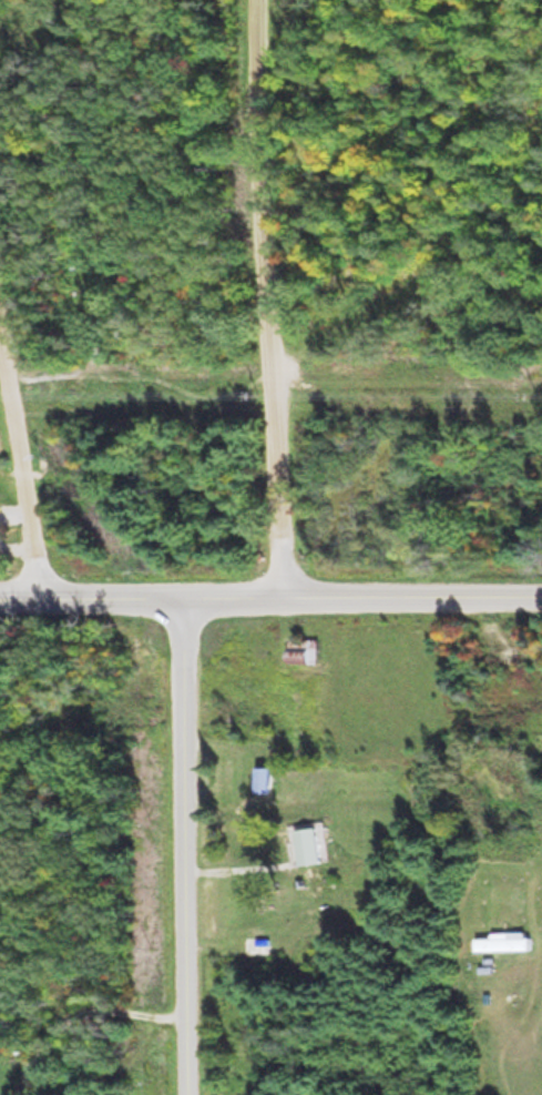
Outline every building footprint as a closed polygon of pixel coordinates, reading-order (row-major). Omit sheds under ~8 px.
[(288,662),(316,662),(316,638),(288,638),(288,662)] [(324,828),(295,828),(295,852),(303,852),(303,868),(324,868),(324,828)] [(528,933),(492,933),(492,939),(476,939),(476,951),(528,951),(528,933)]
